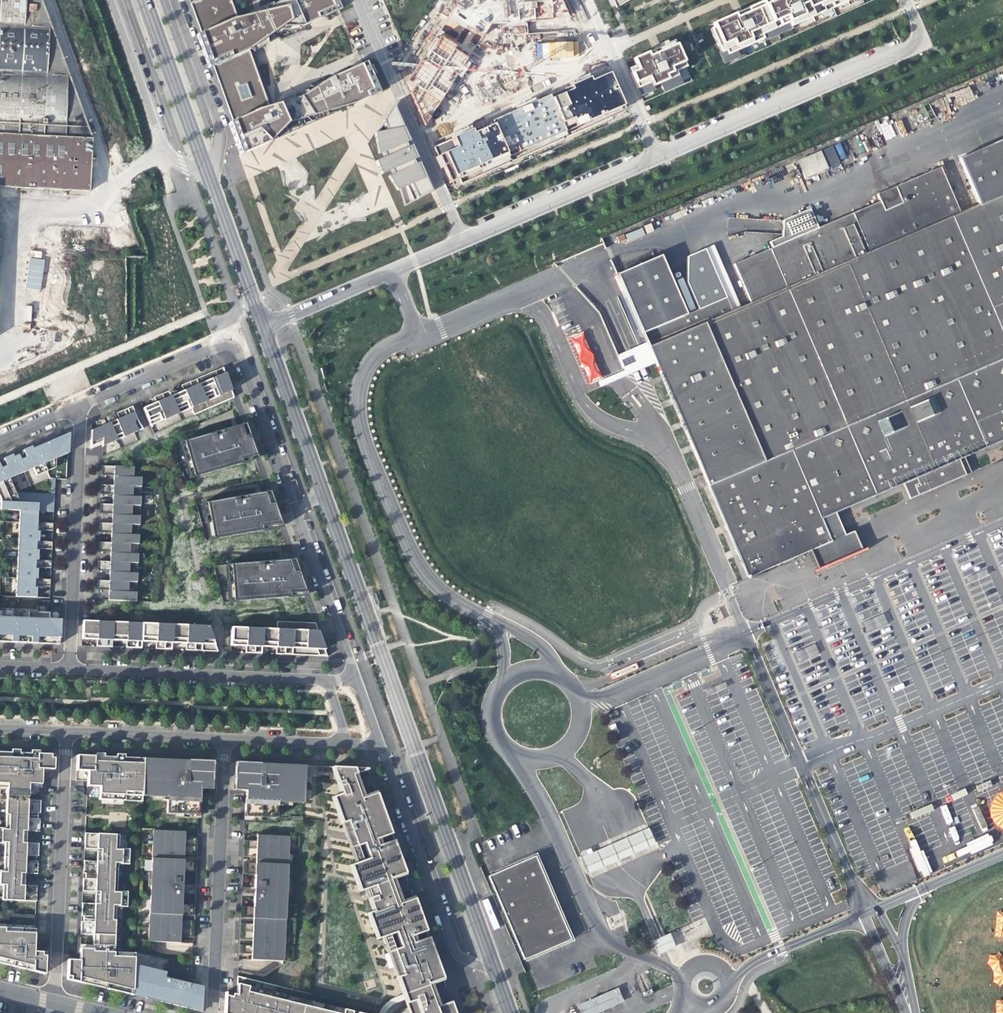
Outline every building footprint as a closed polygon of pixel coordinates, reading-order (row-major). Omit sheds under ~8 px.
[(90,188),(90,132),(68,132),(68,74),(49,74),(49,26),(27,26),(27,0),(0,0),(0,187),(90,188)] [(189,4),(200,33),(212,66),(232,122),(243,153),(373,96),(359,66),(268,106),(248,50),(262,41),(264,43),(281,32),(279,29),(281,27),(285,27),(289,32),(299,27),(300,27),(308,23),(313,21),(335,10),(331,0),(280,0),(272,5),(272,3),(248,13),(248,16),(236,18),(230,0),(198,0),(189,4)] [(450,14),(483,36),(492,25),(568,19),(560,0),(459,0),(450,14)] [(711,22),(713,26),(708,28),(719,51),(719,52),(724,50),(726,55),(735,50),(761,39),(762,38),(760,34),(787,22),(789,26),(790,26),(823,11),(821,7),(828,3),(830,8),(836,5),(848,0),(760,0),(711,22)] [(854,0),(848,0),(836,5),(838,9),(855,2),(854,0)] [(789,26),(787,22),(760,34),(762,38),(761,39),(762,41),(791,28),(790,26),(789,26)] [(525,25),(512,27),(513,34),(526,32),(525,25)] [(473,61),(436,36),(407,81),(414,86),(409,95),(424,127),(473,61)] [(674,71),(685,66),(673,39),(630,58),(633,65),(635,69),(628,72),(635,88),(648,82),(650,87),(651,86),(658,83),(676,75),(674,71)] [(578,41),(536,43),(536,58),(578,56),(578,41)] [(738,56),(735,50),(726,55),(724,50),(719,52),(719,51),(717,52),(722,63),(738,56)] [(624,110),(606,68),(548,95),(566,136),(624,110)] [(676,75),(658,83),(662,92),(680,84),(676,75)] [(651,86),(650,87),(648,82),(635,88),(639,95),(653,89),(651,86)] [(566,136),(548,95),(491,120),(509,161),(566,136)] [(431,191),(395,110),(373,133),(404,203),(431,191)] [(509,161),(491,120),(433,147),(451,188),(509,161)] [(882,199),(885,206),(886,209),(874,214),(742,271),(748,288),(754,301),(734,310),(706,250),(688,259),(686,284),(700,310),(688,314),(662,255),(620,273),(710,484),(766,460),(1002,358),(1002,140),(962,158),(982,204),(961,213),(941,167),(880,193),(882,199)] [(803,161),(810,177),(845,162),(837,146),(803,161)] [(738,262),(742,271),(874,214),(873,211),(885,206),(882,199),(822,225),(814,207),(787,219),(787,235),(774,241),(776,245),(738,262)] [(873,211),(874,214),(886,209),(885,206),(873,211)] [(40,290),(45,260),(29,257),(25,287),(40,290)] [(596,266),(602,280),(616,274),(610,260),(596,266)] [(771,565),(777,579),(818,561),(812,547),(806,550),(802,549),(785,509),(800,472),(870,442),(882,447),(919,431),(934,464),(929,466),(931,470),(920,475),(923,481),(932,477),(936,486),(968,472),(962,457),(954,461),(953,458),(948,459),(933,425),(957,414),(963,402),(1002,385),(1002,358),(766,460),(752,496),(779,558),(777,562),(771,565)] [(192,408),(195,414),(233,398),(231,391),(224,373),(223,369),(221,369),(216,371),(197,380),(191,383),(182,387),(183,391),(171,396),(169,392),(167,393),(162,395),(154,398),(156,403),(153,404),(142,408),(150,426),(155,424),(179,414),(183,412),(192,408)] [(962,457),(1002,439),(1002,385),(963,402),(957,414),(933,425),(948,459),(953,458),(954,461),(962,457)] [(91,431),(90,449),(102,444),(102,447),(119,439),(135,432),(142,429),(141,428),(146,427),(135,413),(133,408),(128,410),(126,410),(125,411),(117,414),(119,419),(114,421),(110,423),(108,423),(107,424),(100,426),(92,430),(91,430),(91,431)] [(245,432),(242,424),(236,426),(232,427),(183,441),(178,443),(189,479),(193,478),(255,459),(248,441),(245,432)] [(913,496),(936,486),(932,477),(923,481),(920,475),(931,470),(929,466),(934,464),(919,431),(882,447),(870,442),(800,472),(785,509),(802,549),(806,550),(812,547),(833,538),(824,517),(906,481),(913,496)] [(1,500),(1,502),(20,503),(15,493),(9,479),(25,472),(33,469),(36,476),(48,471),(55,468),(55,459),(68,454),(68,434),(61,437),(50,442),(41,446),(35,448),(31,450),(22,454),(19,455),(12,458),(3,462),(0,463),(0,498),(1,500)] [(766,460),(710,484),(720,507),(749,494),(752,496),(766,460)] [(140,487),(141,478),(133,478),(133,467),(101,466),(101,475),(113,476),(113,480),(113,486),(132,486),(140,487)] [(140,506),(140,497),(132,497),(132,486),(113,486),(100,485),(100,495),(112,495),(112,501),(112,505),(132,505),(140,506)] [(270,499),(267,492),(262,493),(256,494),(206,503),(201,504),(208,540),(212,540),(280,528),(273,509),(270,499)] [(749,494),(720,507),(749,574),(771,565),(777,562),(779,558),(752,496),(749,494)] [(37,523),(38,512),(53,512),(54,505),(38,504),(20,503),(1,502),(0,510),(21,510),(19,522),(37,523)] [(131,516),(132,505),(112,505),(99,504),(99,514),(112,514),(112,519),(111,524),(131,525),(139,525),(139,516),(131,516)] [(830,516),(835,528),(857,518),(852,507),(830,516)] [(39,541),(39,530),(53,531),(53,523),(37,523),(19,522),(18,541),(39,541)] [(131,525),(111,524),(99,523),(98,533),(111,534),(111,539),(110,543),(130,544),(138,544),(138,535),(130,535),(131,525)] [(38,560),(39,549),(52,550),(52,542),(18,541),(18,559),(38,560)] [(129,554),(130,544),(110,543),(98,542),(97,552),(110,552),(110,556),(110,562),(129,563),(137,563),(138,554),(129,554)] [(51,568),(51,561),(38,560),(18,559),(17,578),(37,579),(38,567),(51,568)] [(294,567),(292,560),(286,560),(280,561),(230,565),(225,565),(228,602),(233,602),(304,596),(298,577),(294,567)] [(129,573),(129,563),(110,562),(97,561),(96,571),(109,572),(109,575),(109,581),(128,582),(136,582),(137,573),(129,573)] [(37,598),(37,586),(50,587),(50,580),(37,579),(17,578),(16,596),(18,596),(37,598)] [(135,601),(136,593),(128,592),(128,582),(109,581),(96,580),(96,590),(109,590),(108,595),(108,600),(135,601)] [(11,643),(15,643),(30,643),(34,644),(59,645),(60,620),(49,620),(49,614),(38,613),(29,613),(28,619),(18,619),(8,619),(0,618),(0,642),(11,643)] [(185,651),(194,651),(201,651),(217,652),(208,626),(193,626),(192,629),(142,626),(142,623),(112,622),(94,622),(83,621),(82,624),(82,639),(96,640),(96,647),(109,647),(113,647),(113,640),(126,641),(125,648),(134,648),(143,648),(143,642),(155,642),(155,649),(165,650),(171,650),(173,650),(173,643),(182,643),(185,644),(185,651)] [(292,655),(320,656),(325,656),(327,656),(317,629),(314,623),(277,622),(276,629),(262,629),(252,628),(231,627),(231,630),(230,646),(240,646),(245,646),(245,653),(254,654),(256,654),(260,654),(263,654),(263,647),(269,647),(275,647),(275,654),(287,655),(292,655)] [(42,769),(53,770),(54,755),(18,753),(0,752),(0,788),(6,788),(4,830),(0,830),(0,842),(4,842),(2,873),(0,872),(0,885),(2,885),(1,900),(36,902),(37,886),(24,886),(24,880),(25,874),(37,874),(38,862),(36,862),(36,856),(38,856),(38,844),(26,843),(26,837),(27,831),(39,832),(39,819),(37,819),(38,814),(40,814),(40,801),(28,801),(28,788),(41,788),(41,779),(42,769)] [(142,796),(143,759),(109,757),(77,756),(76,771),(87,771),(87,781),(87,786),(99,787),(99,799),(124,801),(124,795),(141,796),(142,796)] [(211,789),(213,762),(173,760),(143,759),(142,796),(152,797),(162,797),(162,800),(167,800),(166,813),(175,813),(199,815),(200,789),(211,789)] [(303,803),(305,766),(267,764),(235,763),(234,790),(246,791),(244,817),(268,818),(276,818),(277,805),(282,806),(282,802),(303,803)] [(414,897),(404,900),(396,879),(406,875),(393,841),(384,844),(382,845),(380,839),(382,838),(391,835),(376,791),(366,795),(357,768),(332,767),(341,794),(332,797),(341,824),(348,822),(356,845),(363,842),(369,858),(362,861),(356,863),(350,865),(359,892),(365,890),(373,911),(367,913),(374,933),(386,928),(388,935),(395,933),(401,947),(393,950),(403,975),(397,977),(396,977),(403,995),(404,998),(409,1012),(456,1012),(451,1001),(442,1005),(434,984),(443,980),(428,938),(419,941),(416,942),(414,936),(417,935),(426,931),(414,897)] [(356,845),(348,822),(341,824),(356,863),(362,861),(356,845)] [(587,868),(589,867),(655,839),(649,825),(581,854),(587,868)] [(182,890),(183,871),(196,872),(197,860),(184,860),(179,859),(180,854),(184,854),(197,855),(197,838),(184,837),(185,837),(180,836),(180,831),(153,830),(148,941),(176,943),(176,937),(180,937),(193,938),(194,921),(181,921),(177,920),(177,915),(181,915),(194,916),(194,904),(182,904),(182,890)] [(119,850),(119,835),(85,833),(84,849),(96,850),(96,857),(96,861),(84,861),(83,873),(85,873),(85,879),(83,879),(82,891),(95,892),(95,898),(95,904),(82,903),(81,916),(83,916),(83,921),(81,921),(80,934),(93,934),(92,941),(92,949),(80,948),(79,957),(79,960),(68,960),(67,979),(75,982),(133,996),(134,967),(134,953),(114,952),(116,905),(126,905),(127,893),(117,893),(118,862),(128,863),(129,850),(119,850)] [(283,961),(289,836),(261,835),(261,841),(256,841),(243,840),(243,857),(256,857),(260,858),(260,863),(255,863),(242,862),(242,874),(255,875),(254,886),(254,893),(254,897),(253,907),(240,906),(240,918),(253,919),(257,919),(257,924),(253,924),(240,923),(239,940),(252,940),(256,941),(256,946),(252,945),(239,945),(238,954),(251,954),(256,954),(255,960),(283,961)] [(488,875),(524,958),(529,956),(571,938),(535,854),(488,875)] [(195,890),(195,884),(192,884),(192,890),(182,890),(182,893),(195,894),(195,890)] [(254,897),(254,893),(245,893),(245,886),(241,886),(241,891),(241,896),(254,897)] [(35,930),(0,928),(0,963),(10,966),(44,974),(45,952),(34,952),(34,947),(35,930)] [(403,975),(393,950),(388,935),(386,928),(374,933),(376,940),(383,937),(397,977),(403,975)] [(670,931),(653,938),(659,952),(676,945),(670,931)] [(992,985),(1002,984),(1002,953),(990,954),(992,985)] [(202,999),(203,987),(191,984),(164,978),(164,975),(134,967),(133,996),(202,1012),(202,999)] [(224,1012),(332,1012),(275,999),(274,1005),(264,1002),(265,996),(257,994),(258,989),(237,984),(237,995),(225,993),(224,1012)] [(578,1003),(582,1012),(597,1012),(624,1002),(617,986),(578,1003)] [(387,1009),(388,1007),(390,1006),(391,1005),(392,1004),(394,1002),(395,1002),(397,1001),(399,999),(401,999),(404,998),(403,995),(400,995),(398,996),(396,997),(394,997),(392,999),(390,999),(389,1001),(387,1002),(386,1003),(385,1004),(383,1006),(382,1008),(381,1009),(380,1011),(379,1012),(384,1012),(385,1011),(386,1010),(387,1009)] [(274,1005),(275,999),(265,996),(264,1002),(274,1005)]
